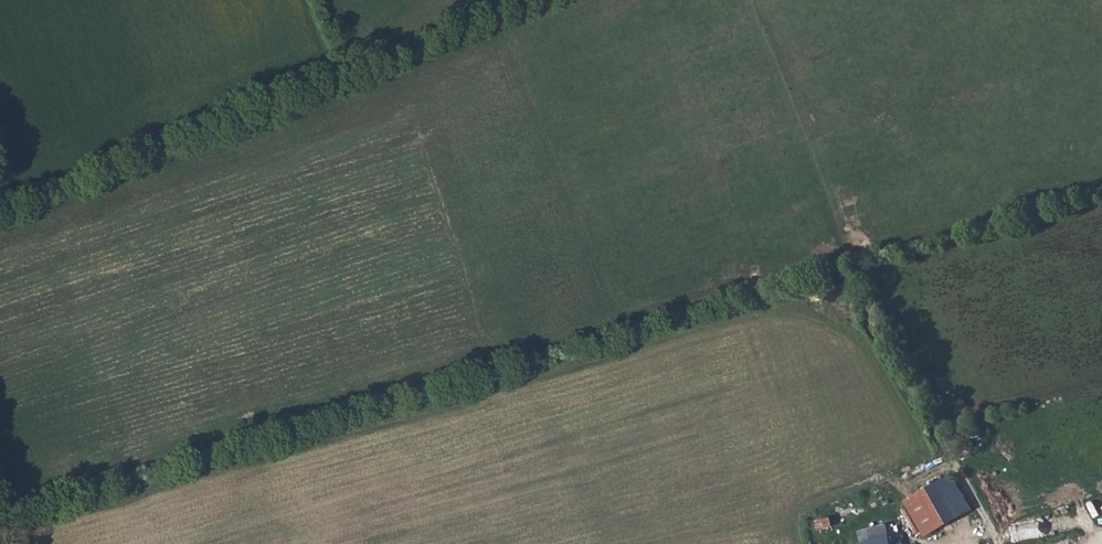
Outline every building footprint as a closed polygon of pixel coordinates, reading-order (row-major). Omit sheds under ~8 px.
[(923,536),(960,517),(940,479),(903,498),(923,536)] [(831,516),(816,518),(818,527),(832,524),(831,516)] [(862,543),(893,543),(888,521),(858,529),(862,543)]
